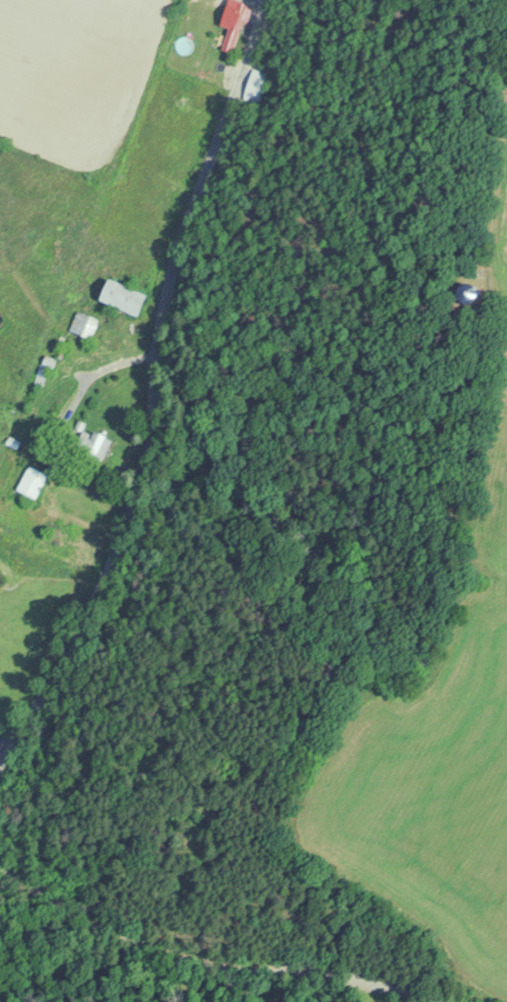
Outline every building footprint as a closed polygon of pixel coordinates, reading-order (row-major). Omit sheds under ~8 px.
[(239,32),(251,5),(240,0),(227,0),(217,21),(239,32)] [(258,101),(266,71),(250,67),(242,97),(258,101)] [(137,314),(145,292),(105,277),(97,300),(137,314)] [(459,283),(458,301),(473,302),(475,284),(459,283)] [(68,327),(88,337),(96,319),(76,309),(68,327)] [(90,448),(87,454),(101,460),(109,437),(81,427),(75,443),(90,448)] [(34,498),(46,474),(27,464),(14,489),(34,498)]
